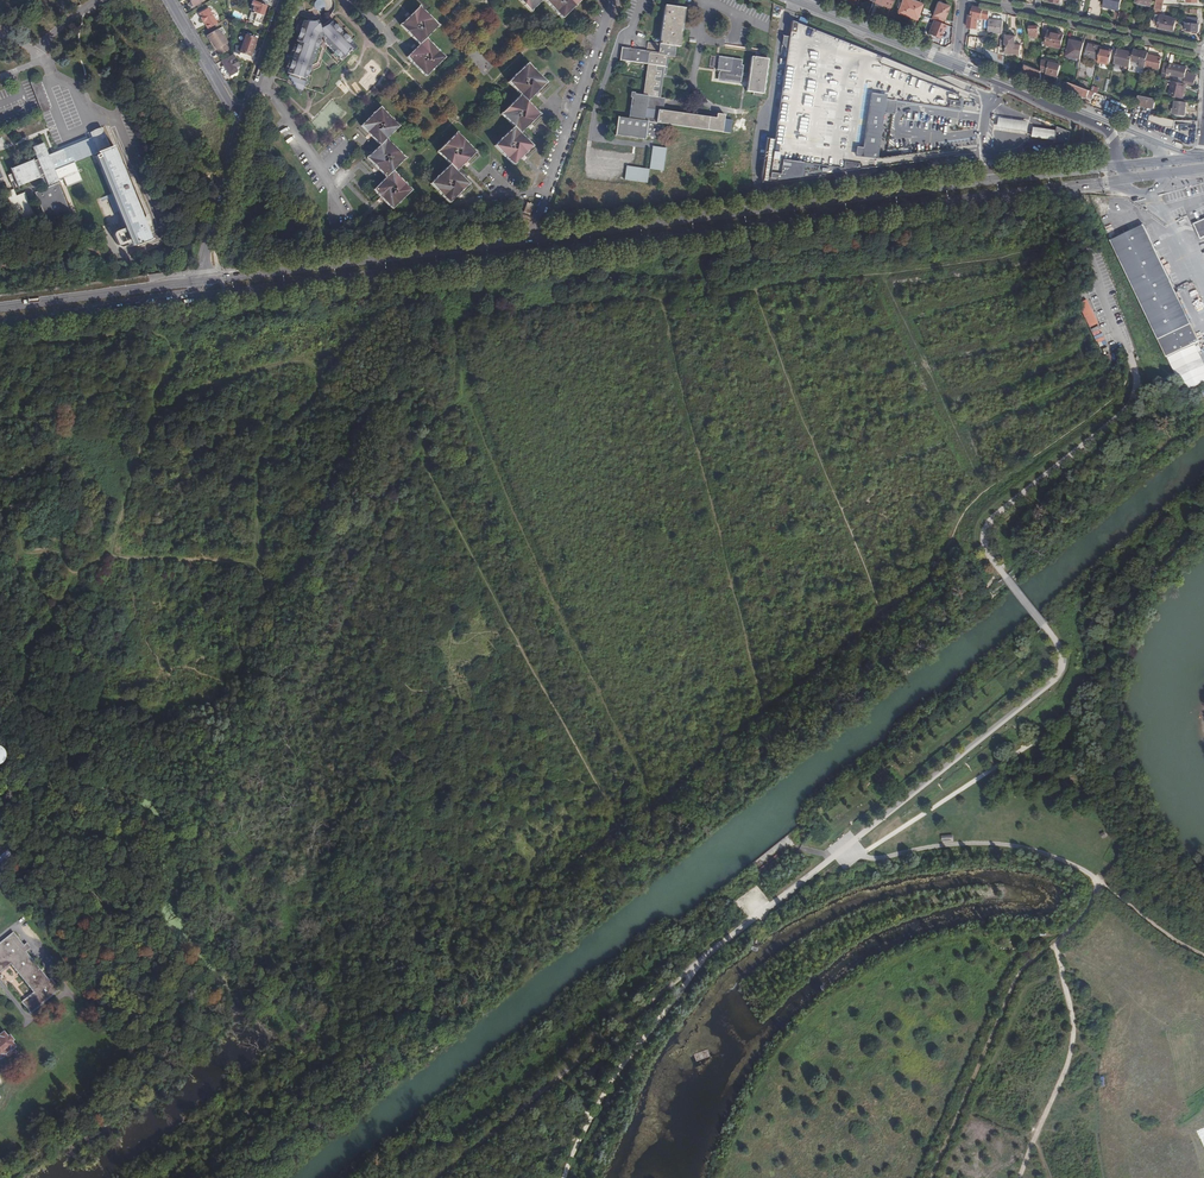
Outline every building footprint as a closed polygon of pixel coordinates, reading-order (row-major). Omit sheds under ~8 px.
[(48,9),(64,2),(63,0),(44,0),(48,9)] [(530,10),(541,0),(521,0),(530,10)] [(562,17),(579,0),(544,0),(562,17)] [(916,19),(922,4),(912,0),(903,0),(898,13),(916,19)] [(1104,5),(1120,10),(1122,0),(1105,0),(1104,5)] [(204,4),(202,1),(191,7),(193,10),(204,4)] [(949,5),(938,1),(931,18),(941,22),(943,18),(944,18),(945,14),(947,9),(949,5)] [(262,17),(266,6),(257,3),(253,13),(256,15),(262,17)] [(1155,4),(1153,13),(1157,14),(1154,23),(1159,24),(1158,28),(1173,32),(1176,18),(1161,15),(1163,5),(1155,4)] [(419,44),(426,37),(438,25),(419,5),(412,11),(416,15),(410,21),(406,17),(399,23),(419,44)] [(617,116),(615,134),(644,138),(645,134),(660,136),(662,122),(657,121),(659,109),(664,70),(667,70),(669,55),(675,55),(676,45),(678,45),(682,8),(665,6),(660,42),(648,41),(647,50),(622,47),(620,58),(647,62),(643,94),(634,93),(634,91),(631,91),(630,96),(632,96),(629,117),(617,116)] [(989,20),(989,10),(973,6),(971,16),(968,15),(967,28),(976,29),(978,18),(987,19),(989,20)] [(207,30),(218,24),(208,8),(198,13),(200,17),(200,18),(202,22),(203,22),(207,30)] [(416,15),(412,11),(406,17),(410,21),(416,15)] [(259,25),(262,17),(256,15),(256,17),(253,23),(259,25)] [(1198,19),(1187,18),(1186,30),(1191,30),(1193,32),(1197,32),(1198,31),(1199,24),(1198,24),(1198,19)] [(340,28),(334,22),(332,20),(325,23),(321,25),(321,27),(319,27),(316,19),(309,21),(302,20),(299,28),(301,29),(300,33),(298,33),(296,39),(298,39),(296,43),(294,51),(291,59),(288,67),(286,72),(287,73),(287,75),(293,91),(297,92),(303,77),(306,70),(313,50),(316,42),(317,38),(320,37),(323,39),(332,48),(338,55),(341,57),(345,52),(347,54),(356,44),(350,38),(345,33),(340,28)] [(1003,21),(989,20),(988,33),(1002,34),(1003,21)] [(967,104),(969,97),(790,24),(788,40),(782,39),(781,47),(784,51),(786,52),(773,141),(765,140),(760,178),(761,184),(873,169),(905,164),(958,157),(958,152),(957,149),(906,157),(875,159),(883,101),(959,112),(961,100),(963,102),(967,104)] [(1042,38),(1043,27),(1038,26),(1030,27),(1030,36),(1038,36),(1038,37),(1042,38)] [(217,29),(206,36),(210,42),(211,42),(216,49),(219,55),(228,50),(225,44),(227,43),(222,34),(221,35),(217,29)] [(1064,34),(1056,32),(1056,34),(1048,32),(1046,45),(1060,48),(1064,34)] [(242,44),(253,48),(256,39),(246,35),(242,44)] [(1016,36),(1006,35),(1006,39),(1004,49),(1004,53),(1019,55),(1021,45),(1015,45),(1016,36)] [(444,56),(426,37),(419,44),(422,48),(416,54),(412,50),(406,56),(425,75),(444,56)] [(1081,59),(1084,43),(1070,39),(1067,56),(1081,59)] [(250,56),(253,48),(242,44),(239,52),(250,56)] [(422,48),(419,44),(412,50),(416,54),(422,48)] [(1101,48),(1101,47),(1089,44),(1086,57),(1098,59),(1101,48)] [(137,52),(141,59),(152,52),(148,45),(137,52)] [(168,52),(170,56),(177,52),(175,48),(168,52)] [(335,57),(338,55),(332,48),(329,51),(335,57)] [(1107,50),(1101,48),(1098,59),(1098,62),(1110,65),(1113,53),(1107,51),(1107,50)] [(1127,51),(1118,49),(1114,63),(1130,67),(1131,61),(1133,54),(1126,53),(1127,51)] [(1148,55),(1149,53),(1134,49),(1133,53),(1133,54),(1131,61),(1141,63),(1140,67),(1145,68),(1146,66),(1148,55)] [(230,56),(221,61),(230,77),(235,74),(232,70),(239,65),(233,55),(231,56),(230,56)] [(1162,58),(1148,55),(1146,66),(1159,69),(1162,58)] [(742,73),(749,74),(749,72),(731,69),(732,57),(719,56),(717,67),(720,68),(718,76),(741,80),(742,73)] [(749,72),(749,74),(747,89),(763,92),(768,58),(752,56),(749,72)] [(1058,76),(1060,66),(1044,61),(1042,61),(1041,71),(1058,76)] [(507,80),(519,93),(526,100),(533,93),(529,89),(535,83),(539,88),(545,82),(526,62),(507,80)] [(1040,70),(1024,64),(1025,72),(1041,79),(1041,71),(1040,70)] [(1171,75),(1184,78),(1187,68),(1173,65),(1171,75)] [(193,91),(206,85),(202,75),(189,81),(193,91)] [(1186,84),(1194,86),(1196,79),(1195,79),(1186,77),(1186,79),(1184,79),(1183,83),(1186,84)] [(49,110),(37,81),(30,83),(42,113),(49,110)] [(1185,90),(1186,84),(1183,83),(1173,81),(1172,88),(1171,95),(1181,98),(1183,90),(1185,90)] [(533,93),(539,88),(535,83),(529,89),(533,93)] [(1094,92),(1069,83),(1066,89),(1091,99),(1094,92)] [(512,124),(519,132),(525,125),(521,121),(528,115),(532,119),(538,113),(526,100),(519,93),(499,112),(512,124)] [(1137,105),(1154,108),(1156,99),(1139,95),(1137,105)] [(1185,115),(1187,102),(1175,100),(1173,113),(1185,115)] [(378,143),(385,136),(397,125),(379,105),(360,124),(366,131),(371,126),(376,132),(372,136),(378,143)] [(657,121),(662,122),(722,130),(724,114),(716,113),(716,116),(659,109),(657,121)] [(1173,128),(1175,120),(1153,115),(1150,114),(1149,120),(1164,126),(1173,128)] [(521,121),(525,125),(532,119),(528,115),(521,121)] [(995,119),(993,130),(1022,135),(1024,125),(995,119)] [(530,145),(519,132),(512,124),(492,144),(511,164),(518,157),(515,153),(521,147),(525,150),(530,145)] [(206,140),(221,134),(218,126),(203,133),(206,140)] [(371,126),(366,131),(372,136),(376,132),(371,126)] [(1055,130),(1031,127),(1030,137),(1053,141),(1055,130)] [(1068,132),(1055,127),(1055,130),(1053,141),(1053,142),(1066,141),(1068,132)] [(91,138),(103,133),(101,128),(89,133),(91,138)] [(435,150),(448,163),(454,169),(461,163),(457,158),(464,152),(468,156),(474,151),(455,131),(435,150)] [(110,147),(103,133),(91,138),(48,156),(43,144),(31,149),(37,161),(33,163),(32,161),(10,170),(12,176),(14,180),(17,187),(39,178),(38,176),(42,175),(47,187),(58,183),(59,182),(54,170),(94,154),(96,158),(99,157),(114,194),(129,230),(135,246),(150,240),(113,147),(110,147)] [(384,174),(391,168),(403,156),(385,136),(378,143),(366,156),(372,162),(376,158),(382,164),(378,168),(384,174)] [(664,168),(667,145),(652,144),(650,166),(664,168)] [(518,157),(525,150),(521,147),(515,153),(518,157)] [(461,163),(468,156),(464,152),(457,158),(461,163)] [(372,162),(378,168),(382,164),(376,158),(372,162)] [(454,169),(448,163),(428,182),(447,201),(454,195),(450,190),(455,185),(460,189),(466,183),(454,169)] [(625,178),(648,181),(650,166),(627,164),(625,178)] [(409,188),(391,168),(384,174),(372,186),(379,193),(383,190),(388,195),(384,199),(390,206),(409,188)] [(38,176),(39,178),(44,188),(35,193),(46,222),(70,212),(58,183),(47,187),(42,175),(38,176)] [(450,190),(454,195),(460,189),(455,185),(450,190)] [(34,217),(24,194),(16,197),(13,190),(5,193),(17,223),(34,217)] [(379,193),(384,199),(388,195),(383,190),(379,193)] [(114,236),(129,230),(114,194),(100,199),(114,236)] [(529,214),(532,204),(525,203),(522,212),(529,214)] [(1194,223),(1200,239),(1203,238),(1203,219),(1194,223)] [(1198,341),(1187,321),(1140,223),(1108,239),(1127,278),(1164,356),(1175,351),(1198,341)] [(1089,327),(1098,323),(1088,298),(1078,302),(1089,327)] [(1192,301),(1194,308),(1194,309),(1195,312),(1203,310),(1200,299),(1192,301)] [(1105,340),(1098,325),(1091,329),(1097,343),(1105,340)] [(24,750),(38,767),(43,764),(29,746),(31,744),(27,740),(21,745),(13,735),(11,737),(22,751),(24,750)] [(14,859),(8,851),(0,858),(0,870),(14,859)] [(18,938),(14,932),(0,943),(0,952),(18,938)] [(48,979),(26,952),(28,951),(24,945),(18,938),(0,952),(0,955),(8,964),(10,963),(33,991),(48,979)] [(8,964),(0,955),(0,971),(8,964)] [(49,981),(48,979),(33,991),(35,993),(23,1002),(32,1012),(60,990),(52,979),(49,981)] [(0,1058),(1,1058),(6,1055),(5,1054),(10,1049),(11,1050),(15,1047),(10,1041),(12,1039),(8,1035),(6,1037),(3,1032),(0,1034),(0,1058)]
